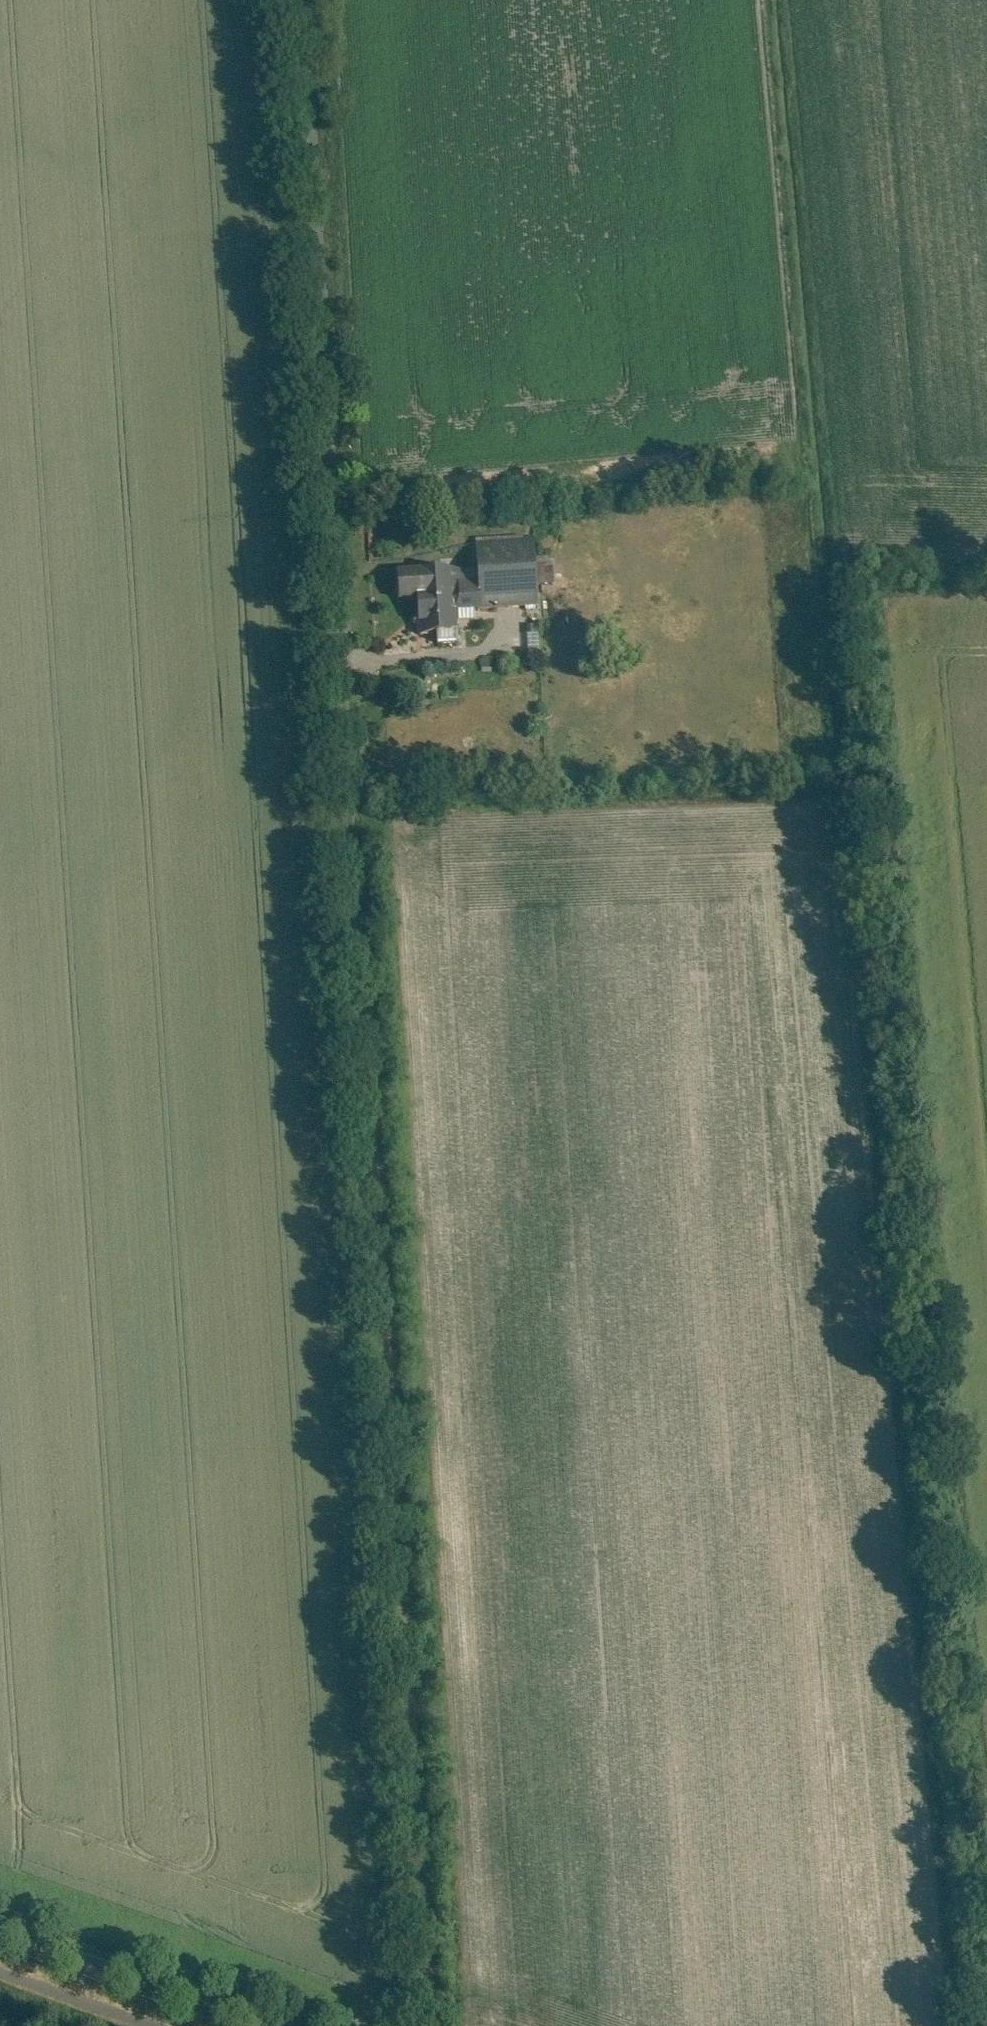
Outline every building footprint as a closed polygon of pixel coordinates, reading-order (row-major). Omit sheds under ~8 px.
[(452,615),(536,610),(532,538),(465,542),(466,566),(387,571),(389,601),(407,600),(409,623),(427,622),(429,646),(453,644),(452,615)]
